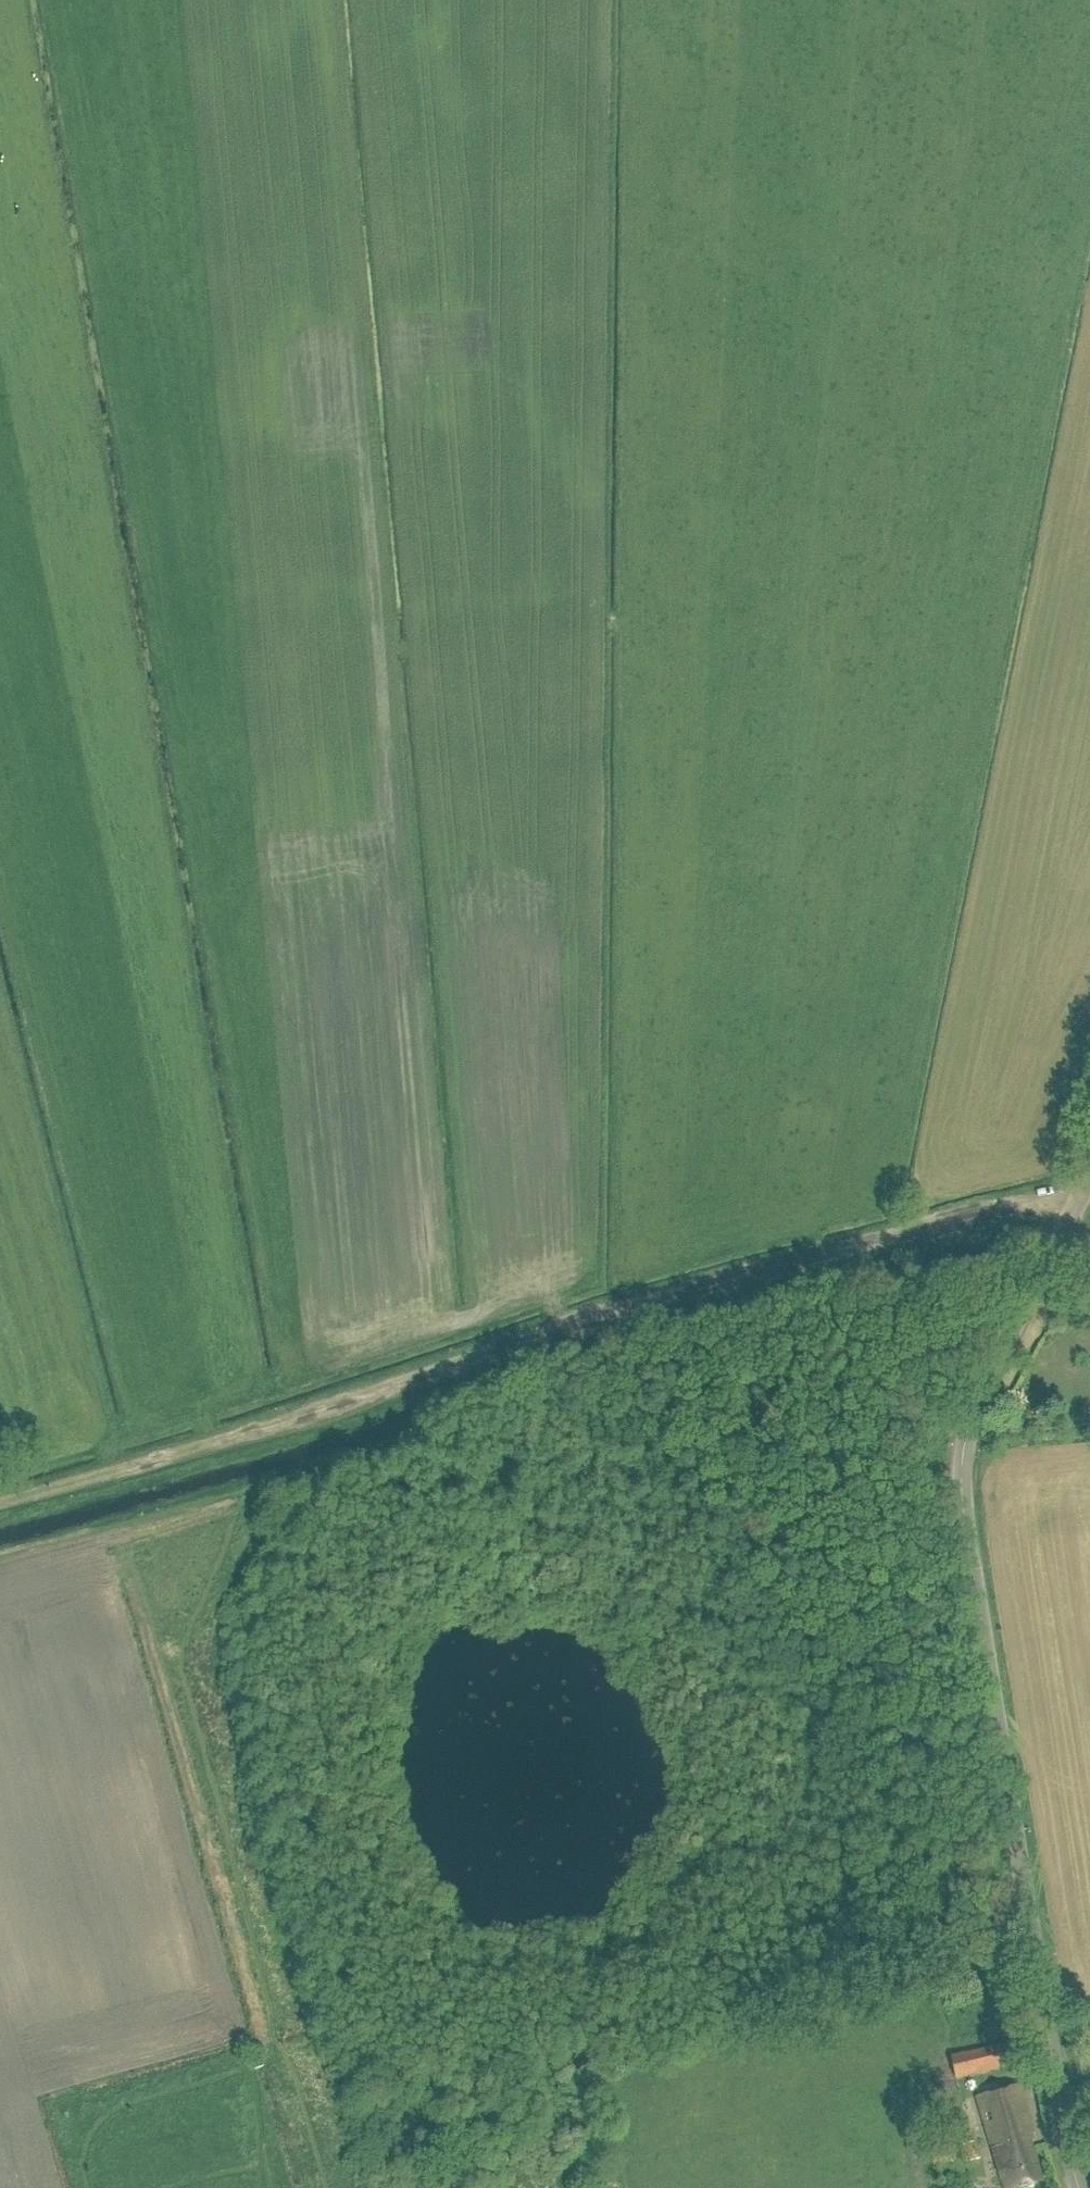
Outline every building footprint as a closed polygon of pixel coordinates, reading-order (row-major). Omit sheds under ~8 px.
[(1022,2041),(970,2053),(951,2058),(956,2079),(1027,2062),(1022,2041)] [(1041,2182),(1032,2148),(1030,2149),(1026,2135),(1032,2134),(1019,2086),(977,2098),(993,2149),(994,2149),(1005,2187),(1021,2187),(1041,2182)] [(967,2162),(980,2160),(975,2141),(963,2144),(967,2162)] [(924,2167),(940,2163),(936,2147),(920,2151),(924,2167)]
